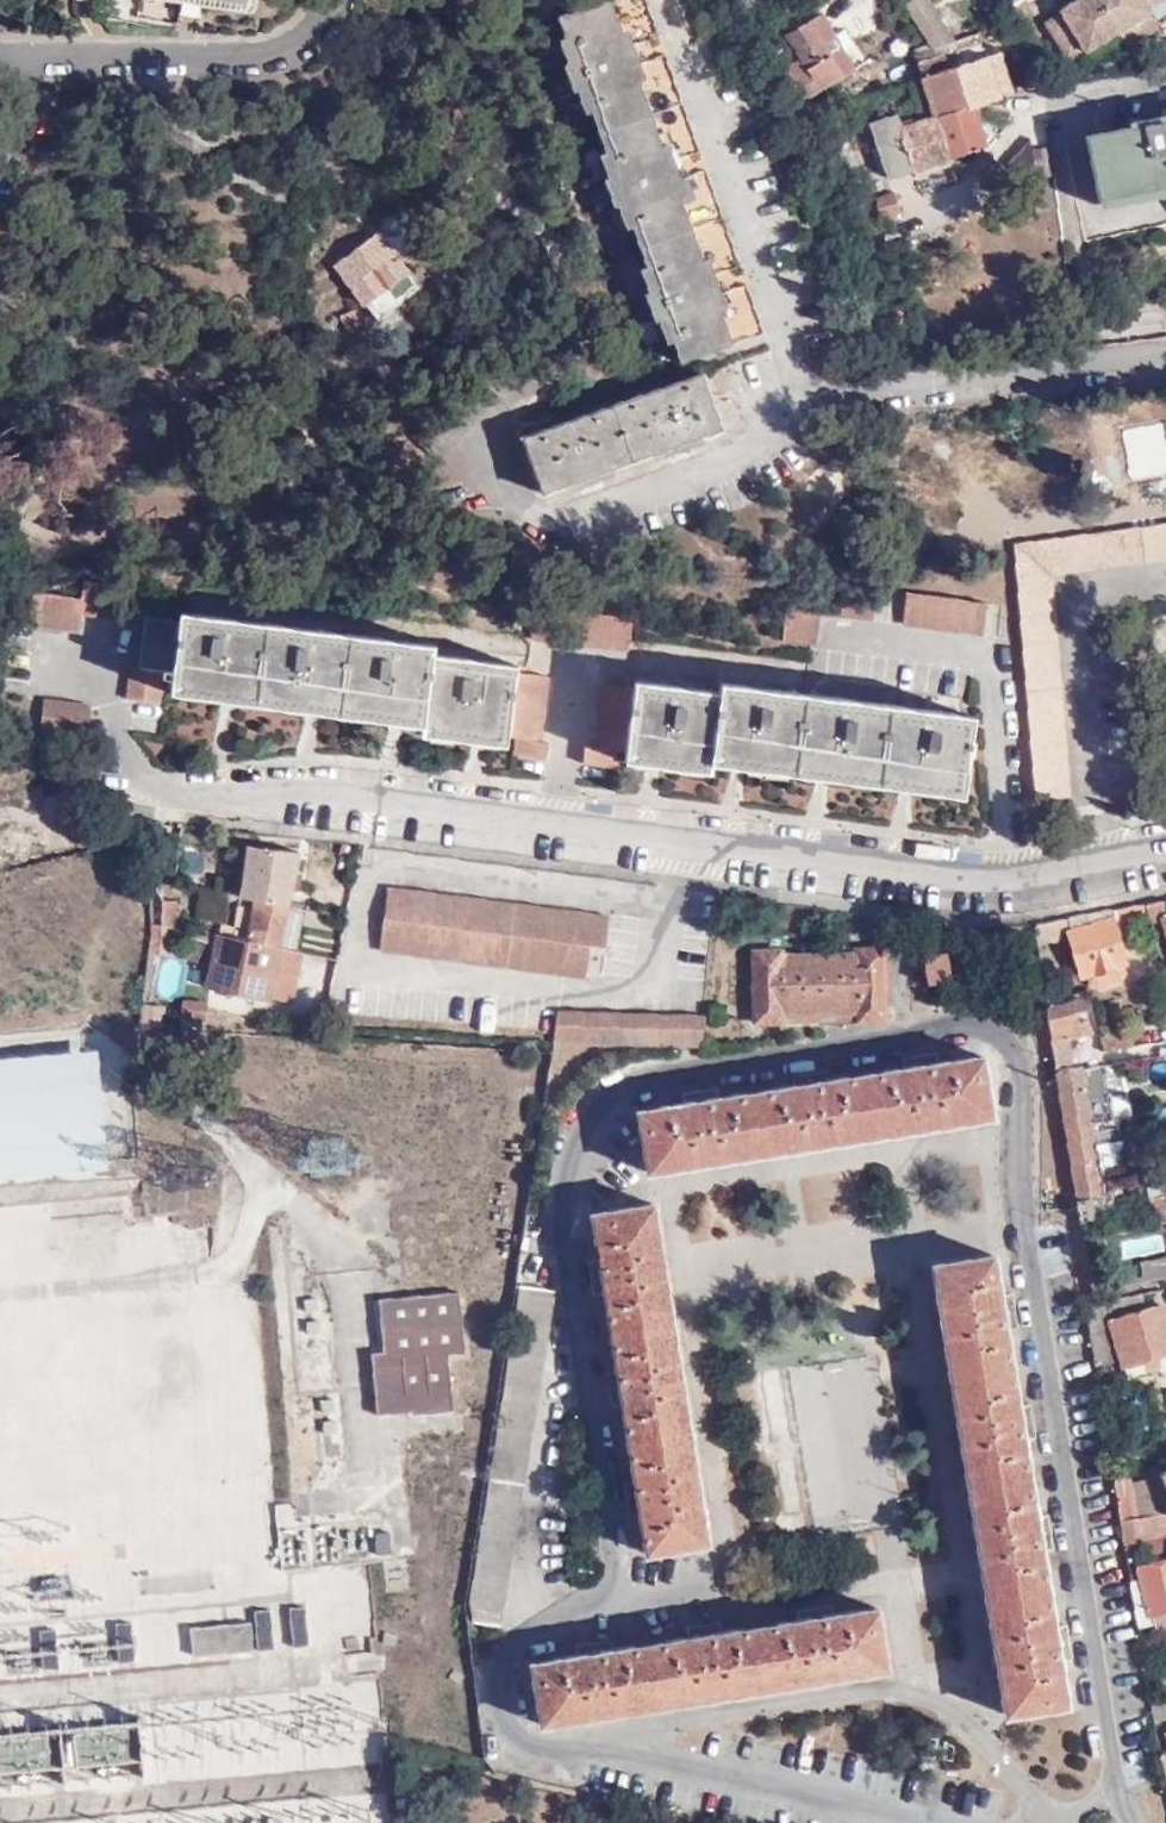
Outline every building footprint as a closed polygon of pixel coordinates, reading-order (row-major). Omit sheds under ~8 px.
[(572,62),(582,92),(613,178),(623,206),(653,292),(663,320),(678,365),(762,334),(745,285),(714,296),(711,286),(708,278),(738,267),(704,170),(672,182),(669,172),(666,163),(698,153),(664,57),(633,68),(630,59),(626,49),(657,39),(643,0),(610,0),(556,19),(572,62)] [(752,0),(730,0),(734,7),(732,10),(739,16),(752,0)] [(934,53),(956,44),(928,0),(911,0),(903,5),(934,53)] [(1099,0),(1080,0),(1061,13),(1063,16),(1047,27),(1070,60),(1086,50),(1089,54),(1120,34),(1099,0)] [(1120,34),(1149,14),(1151,13),(1148,8),(1161,0),(1099,0),(1120,34)] [(951,2),(935,11),(956,44),(973,38),(951,2)] [(1149,14),(1120,34),(1129,49),(1158,28),(1149,14)] [(853,71),(822,16),(785,36),(801,63),(785,73),(800,101),(853,71)] [(926,63),(934,80),(948,75),(942,58),(926,63)] [(582,92),(572,62),(562,66),(572,94),(582,92)] [(970,112),(1014,94),(1007,71),(991,76),(986,62),(955,72),(967,112),(970,112)] [(915,67),(921,86),(934,80),(926,63),(915,67)] [(934,80),(921,86),(931,120),(933,120),(948,161),(983,149),(970,112),(967,112),(955,72),(948,75),(934,80)] [(895,118),(868,127),(887,182),(948,161),(933,120),(931,120),(900,131),(895,118)] [(1150,126),(1085,138),(1097,205),(1165,192),(1165,123),(1150,126)] [(623,206),(613,178),(604,181),(613,210),(623,206)] [(898,216),(894,195),(875,200),(880,221),(898,216)] [(334,265),(366,305),(407,275),(374,234),(334,265)] [(407,275),(366,305),(364,307),(375,322),(420,289),(408,274),(407,275)] [(654,322),(663,320),(653,292),(645,295),(654,322)] [(720,430),(700,374),(650,393),(522,441),(540,495),(590,477),(677,445),(720,430)] [(974,421),(972,411),(955,414),(955,422),(974,421)] [(1032,799),(1067,796),(1047,573),(1165,556),(1165,524),(1009,545),(1032,799)] [(129,621),(133,589),(84,582),(82,600),(33,593),(29,626),(78,632),(80,614),(129,621)] [(873,622),(878,589),(844,586),(840,618),(873,622)] [(983,636),(987,603),(906,594),(903,626),(983,636)] [(629,652),(633,619),(536,608),(532,640),(629,652)] [(815,646),(819,612),(787,609),(783,642),(815,646)] [(540,742),(549,678),(517,673),(518,667),(432,655),(433,647),(182,615),(181,622),(145,617),(140,668),(131,667),(127,701),(159,704),(163,678),(173,679),(172,693),(231,701),(248,704),(313,712),(393,723),(422,726),(422,736),(475,743),(507,746),(508,738),(517,739),(515,757),(547,761),(549,744),(540,742)] [(963,797),(974,717),(720,684),(719,694),(635,682),(635,689),(603,685),(595,749),(585,748),(583,766),(615,770),(617,751),(626,752),(625,763),(651,766),(711,773),(712,765),(736,768),(795,775),(820,778),(904,790),(963,797)] [(88,740),(92,707),(43,701),(39,734),(88,740)] [(266,1001),(295,852),(245,844),(227,932),(192,925),(189,938),(213,944),(205,990),(266,1001)] [(603,948),(606,916),(385,889),(377,951),(583,977),(587,946),(603,948)] [(1148,923),(1160,919),(1165,937),(1165,899),(1142,903),(1147,918),(1148,923)] [(1142,903),(1065,917),(1069,928),(1066,932),(1079,976),(1084,975),(1087,984),(1094,989),(1118,982),(1123,974),(1119,963),(1126,962),(1115,927),(1147,918),(1142,903)] [(883,1021),(881,949),(855,950),(855,955),(780,956),(780,950),(754,951),(753,1022),(781,1022),(781,1016),(855,1016),(855,1021),(883,1021)] [(950,981),(946,954),(921,958),(925,985),(950,981)] [(1080,998),(1046,1008),(1052,1043),(1089,1034),(1080,998)] [(204,1021),(204,1001),(180,1001),(180,1021),(204,1021)] [(554,1012),(552,1039),(643,1046),(700,1047),(702,1016),(554,1012)] [(1127,1026),(1096,1033),(1101,1051),(1131,1046),(1127,1026)] [(104,1179),(95,1056),(0,1063),(0,1186),(104,1179)] [(993,1117),(983,1057),(635,1111),(645,1172),(711,1162),(819,1144),(931,1127),(993,1117)] [(1146,1068),(1159,1100),(1165,1097),(1165,1061),(1146,1068)] [(1090,1062),(1056,1069),(1069,1141),(1105,1135),(1107,1145),(1149,1136),(1146,1112),(1128,1115),(1111,1118),(1100,1119),(1091,1065),(1090,1062)] [(1102,1063),(1091,1065),(1100,1119),(1111,1118),(1103,1072),(1102,1063)] [(1111,1118),(1128,1115),(1120,1070),(1103,1072),(1111,1118)] [(1105,1135),(1069,1141),(1082,1219),(1118,1212),(1111,1169),(1143,1163),(1142,1158),(1156,1155),(1153,1135),(1149,1136),(1107,1145),(1105,1135)] [(1165,1197),(1151,1200),(1157,1223),(1165,1222),(1165,1200),(1165,1197)] [(645,1558),(703,1549),(690,1463),(683,1419),(677,1376),(662,1283),(649,1206),(592,1214),(645,1558)] [(1165,1278),(1165,1254),(1131,1262),(1136,1284),(1165,1278)] [(1026,1458),(994,1255),(931,1265),(945,1352),(960,1444),(977,1546),(990,1630),(1004,1713),(1066,1702),(1026,1458)] [(498,1627),(552,1291),(517,1287),(479,1529),(467,1600),(469,1624),(498,1627)] [(464,1353),(458,1291),(381,1300),(387,1358),(371,1360),(376,1416),(452,1408),(447,1355),(464,1353)] [(1162,1305),(1109,1321),(1125,1376),(1165,1364),(1165,1317),(1162,1305)] [(1122,1471),(1112,1474),(1123,1547),(1165,1533),(1162,1513),(1130,1518),(1122,1471)] [(389,1532),(373,1534),(375,1557),(391,1556),(389,1532)] [(1128,1582),(1135,1626),(1151,1622),(1149,1612),(1165,1608),(1165,1559),(1138,1565),(1140,1578),(1128,1582)] [(301,1608),(288,1609),(292,1649),(304,1648),(301,1608)] [(270,1612),(254,1613),(256,1651),(272,1650),(270,1612)] [(885,1670),(875,1612),(530,1665),(539,1727),(616,1714),(710,1699),(811,1682),(885,1670)] [(129,1623),(113,1624),(117,1664),(133,1663),(129,1623)] [(249,1625),(189,1629),(191,1657),(251,1653),(249,1625)] [(55,1630),(37,1632),(40,1671),(58,1670),(55,1630)] [(337,1765),(383,1760),(376,1678),(306,1684),(307,1696),(290,1697),(293,1728),(333,1725),(337,1765)] [(0,1739),(0,1781),(191,1764),(191,1770),(257,1764),(253,1706),(223,1708),(224,1720),(0,1739)] [(1165,1793),(1165,1729),(1160,1731),(1165,1750),(1157,1752),(1165,1793)]
